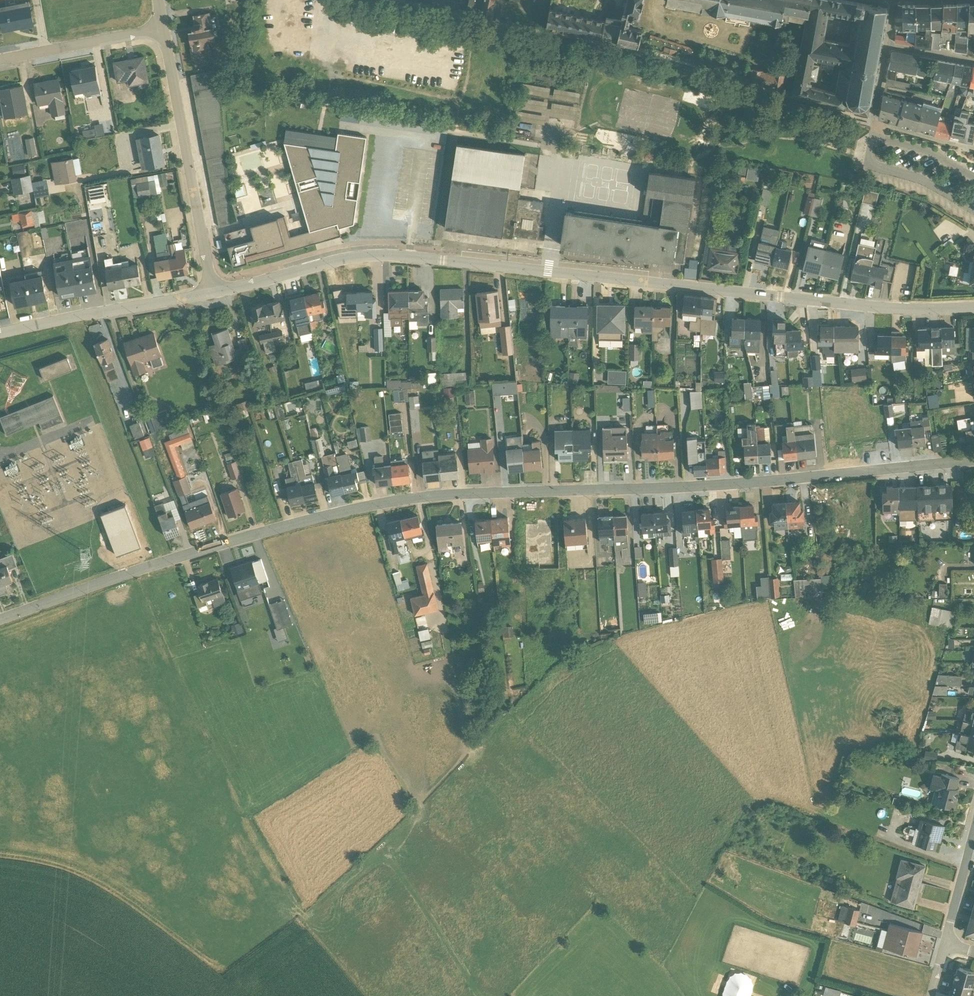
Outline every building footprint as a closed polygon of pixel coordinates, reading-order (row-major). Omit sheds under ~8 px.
[(34,23),(30,0),(28,0),(0,5),(0,8),(3,29),(34,23)] [(443,7),(455,9),(457,0),(456,0),(447,0),(447,2),(444,1),(443,7)] [(467,11),(482,14),(482,11),(473,9),(475,0),(469,0),(467,11)] [(494,0),(482,0),(480,9),(483,9),(482,11),(482,14),(491,16),(494,0)] [(622,12),(626,0),(616,0),(613,10),(622,12)] [(623,15),(630,17),(633,18),(633,19),(634,19),(635,20),(636,20),(637,20),(637,19),(638,19),(639,18),(639,17),(639,16),(639,15),(640,15),(643,0),(626,0),(622,12),(622,15),(623,15)] [(809,0),(677,0),(700,4),(700,6),(708,8),(708,6),(781,19),(782,14),(805,19),(809,0)] [(805,19),(794,80),(791,91),(852,108),(847,104),(845,99),(843,93),(860,1),(854,0),(809,0),(805,19)] [(867,102),(870,99),(886,8),(888,8),(888,7),(886,6),(879,4),(879,3),(869,2),(869,3),(860,1),(843,93),(845,99),(847,104),(852,108),(855,109),(859,108),(866,110),(867,102)] [(969,1),(956,2),(955,26),(960,26),(968,26),(969,1)] [(969,1),(968,26),(968,34),(966,50),(972,51),(973,42),(973,41),(973,35),(973,1),(969,1)] [(943,2),(930,3),(930,24),(930,33),(932,33),(930,45),(940,46),(940,42),(941,30),(935,30),(935,25),(941,25),(943,2)] [(956,2),(943,2),(941,25),(941,30),(940,42),(941,42),(942,43),(943,44),(944,44),(945,44),(945,45),(948,46),(948,45),(949,45),(950,45),(951,44),(952,44),(953,44),(954,44),(955,26),(956,2)] [(915,3),(897,3),(895,26),(902,27),(907,27),(915,27),(915,24),(915,3)] [(915,24),(930,24),(930,3),(915,3),(915,24)] [(630,17),(623,15),(622,18),(601,14),(600,18),(549,9),(546,27),(638,44),(642,28),(628,25),(630,17)] [(192,44),(210,40),(216,39),(216,36),(215,30),(214,27),(219,26),(217,12),(211,13),(210,11),(193,14),(195,22),(194,22),(192,25),(192,27),(192,29),(188,30),(190,40),(191,44),(192,44)] [(915,27),(914,43),(930,45),(932,33),(930,33),(930,24),(915,24),(915,27)] [(953,48),(966,50),(968,34),(959,33),(959,32),(960,26),(955,26),(954,44),(953,48)] [(914,43),(915,27),(907,27),(906,35),(895,33),(894,40),(914,43)] [(646,45),(690,59),(694,46),(650,33),(646,45)] [(210,40),(192,44),(192,46),(190,46),(193,62),(213,58),(210,40)] [(897,68),(916,71),(919,54),(891,49),(888,66),(897,68)] [(129,84),(149,80),(144,55),(114,61),(118,81),(128,79),(129,84)] [(705,58),(704,62),(745,75),(748,66),(726,58),(725,63),(705,58)] [(950,79),(954,61),(937,58),(932,83),(935,83),(935,86),(944,87),(944,85),(948,86),(950,79)] [(959,81),(963,62),(954,61),(950,79),(948,86),(945,93),(952,95),(955,81),(959,81)] [(967,91),(973,64),(963,62),(959,81),(957,92),(966,94),(967,91)] [(86,93),(101,90),(96,63),(71,68),(75,92),(85,90),(86,93)] [(973,64),(967,91),(966,94),(964,98),(973,100),(973,92),(973,64)] [(791,91),(794,80),(783,79),(784,72),(776,70),(775,72),(762,69),(762,67),(752,66),(750,77),(791,91)] [(897,68),(888,66),(886,76),(885,82),(908,87),(910,80),(895,78),(897,68)] [(192,82),(217,77),(216,69),(191,73),(192,82)] [(56,118),(66,116),(65,112),(67,112),(59,76),(34,81),(39,104),(50,102),(52,114),(55,114),(56,118)] [(217,77),(192,82),(194,90),(219,85),(217,77)] [(29,112),(24,84),(0,88),(0,96),(4,117),(29,112)] [(219,85),(194,90),(200,124),(222,120),(219,85)] [(879,116),(896,121),(903,97),(904,93),(883,88),(878,114),(879,116)] [(903,97),(896,121),(915,126),(922,103),(903,97)] [(922,103),(915,126),(934,132),(939,112),(941,105),(923,99),(922,103)] [(954,111),(959,113),(962,105),(956,103),(954,111)] [(341,110),(340,119),(359,121),(361,113),(341,110)] [(939,112),(934,132),(949,136),(953,117),(945,114),(939,112)] [(222,120),(200,124),(212,191),(227,188),(222,120)] [(83,137),(95,135),(94,129),(82,131),(83,137)] [(231,243),(228,244),(234,265),(315,242),(314,236),(340,229),(339,227),(354,223),(367,136),(338,132),(337,136),(286,129),(285,141),(310,230),(290,235),(284,215),(244,226),(248,238),(231,243)] [(142,167),(146,167),(166,164),(160,132),(136,137),(142,167)] [(34,135),(26,137),(29,154),(31,154),(32,158),(38,156),(37,153),(38,152),(34,135)] [(266,139),(250,144),(251,148),(267,143),(266,139)] [(457,142),(445,226),(513,236),(513,234),(544,238),(546,225),(539,224),(543,200),(519,197),(525,152),(457,142)] [(56,183),(78,179),(73,156),(52,160),(56,183)] [(18,172),(26,171),(25,163),(17,164),(18,172)] [(746,177),(757,179),(760,168),(748,165),(746,177)] [(176,169),(166,171),(168,181),(172,181),(171,174),(177,173),(176,169)] [(562,243),(561,243),(672,259),(673,254),(674,255),(674,258),(676,260),(683,261),(695,176),(649,169),(647,181),(645,180),(643,191),(646,192),(642,220),(566,209),(561,243),(562,243)] [(158,172),(158,173),(160,185),(168,183),(168,181),(166,171),(158,172)] [(14,192),(34,188),(31,173),(12,177),(14,192)] [(134,197),(151,194),(149,180),(155,179),(154,173),(130,176),(134,197)] [(759,202),(767,204),(771,188),(770,188),(771,182),(764,181),(763,187),(763,186),(759,202)] [(39,194),(47,192),(46,184),(37,185),(39,194)] [(92,202),(107,199),(105,185),(90,188),(92,202)] [(227,188),(212,191),(219,225),(230,223),(227,188)] [(878,191),(865,188),(862,200),(875,204),(878,191)] [(803,211),(809,213),(813,196),(807,195),(803,211)] [(809,213),(817,215),(821,198),(814,196),(813,196),(809,213)] [(35,226),(41,225),(41,221),(38,210),(37,207),(18,211),(19,213),(14,214),(15,220),(21,218),(23,225),(35,223),(35,226)] [(710,218),(717,219),(719,209),(711,208),(710,218)] [(707,261),(710,245),(711,245),(712,241),(715,221),(707,220),(705,239),(706,239),(702,261),(707,261)] [(755,258),(771,262),(777,237),(780,227),(769,224),(766,235),(771,236),(769,242),(759,239),(755,258)] [(248,238),(244,226),(224,231),(228,244),(231,243),(248,238)] [(314,236),(315,242),(341,234),(340,229),(314,236)] [(173,274),(167,243),(165,231),(154,234),(158,258),(154,258),(158,278),(173,275),(173,274)] [(777,237),(771,262),(787,266),(791,248),(785,246),(787,240),(777,237)] [(803,267),(820,271),(826,247),(827,241),(811,237),(803,267)] [(951,237),(942,243),(945,246),(953,240),(951,237)] [(175,248),(183,247),(181,238),(174,239),(174,242),(175,248)] [(864,279),(867,280),(875,250),(876,245),(858,241),(850,276),(850,279),(864,280),(864,279)] [(187,260),(185,247),(184,247),(183,247),(175,248),(174,242),(167,243),(173,274),(189,271),(188,265),(189,264),(189,260),(187,260)] [(706,268),(737,272),(740,249),(738,249),(727,248),(721,247),(711,245),(710,245),(707,261),(706,268)] [(79,292),(96,288),(89,247),(71,251),(79,292)] [(842,251),(826,247),(820,271),(838,275),(844,252),(842,251)] [(875,250),(867,280),(881,283),(883,273),(886,274),(887,266),(887,264),(879,262),(882,252),(875,250)] [(61,295),(79,292),(71,251),(62,252),(62,255),(55,257),(61,295)] [(110,287),(126,285),(121,260),(114,261),(113,255),(105,257),(110,287)] [(121,260),(126,285),(142,282),(138,262),(130,263),(129,258),(121,260)] [(948,272),(956,274),(958,265),(950,263),(948,272)] [(26,272),(32,302),(48,299),(43,273),(42,273),(41,269),(26,272)] [(15,306),(32,302),(26,272),(10,275),(15,306)] [(457,315),(464,315),(464,306),(464,286),(440,287),(441,315),(457,315)] [(409,316),(408,288),(390,289),(388,289),(389,308),(390,317),(391,317),(392,324),(403,324),(403,316),(409,316)] [(408,288),(409,316),(409,327),(418,327),(418,323),(429,322),(428,302),(428,295),(425,296),(424,288),(408,288)] [(480,325),(501,324),(497,289),(477,291),(480,325)] [(366,314),(376,314),(376,297),(372,297),(372,290),(357,290),(358,314),(366,314)] [(314,330),(314,333),(321,331),(320,329),(318,318),(322,317),(324,314),(323,309),(326,308),(323,298),(321,299),(319,291),(305,294),(314,330)] [(689,327),(701,329),(700,295),(684,293),(682,318),(690,318),(689,327)] [(300,333),(314,330),(305,294),(299,294),(290,296),(292,305),(289,305),(292,316),(296,315),(300,333)] [(701,329),(701,331),(715,333),(716,317),(714,317),(717,297),(714,297),(714,296),(700,295),(701,329)] [(507,298),(510,318),(516,317),(515,309),(516,308),(515,297),(507,298)] [(266,302),(270,320),(286,317),(284,306),(282,306),(280,299),(266,302)] [(551,335),(568,335),(569,301),(560,301),(560,303),(557,303),(557,304),(556,304),(556,305),(556,306),(552,306),(552,301),(551,301),(551,335)] [(569,301),(568,335),(568,343),(577,344),(577,336),(586,336),(587,302),(586,302),(586,304),(582,304),(582,302),(569,301)] [(253,324),(270,320),(266,302),(251,305),(252,313),(250,313),(253,324)] [(598,337),(622,338),(623,304),(599,304),(598,337)] [(643,331),(652,331),(653,304),(635,304),(634,325),(643,325),(643,331)] [(652,331),(652,338),(658,338),(658,331),(661,330),(663,328),(664,322),(670,323),(670,305),(653,304),(652,331)] [(740,335),(744,336),(745,316),(731,316),(731,323),(730,323),(729,344),(740,344),(740,335)] [(745,316),(744,336),(744,340),(747,352),(755,352),(755,349),(759,349),(759,335),(760,335),(761,317),(745,316)] [(787,342),(787,336),(785,336),(785,318),(772,317),(771,341),(787,342)] [(510,323),(500,325),(502,353),(513,351),(512,337),(510,325),(510,323)] [(825,354),(834,354),(834,349),(833,324),(833,323),(819,323),(819,332),(817,332),(817,343),(822,343),(822,351),(825,351),(825,354)] [(833,324),(834,349),(843,349),(843,350),(846,353),(850,352),(852,350),(852,349),(858,348),(857,324),(833,324)] [(930,326),(931,363),(942,363),(941,352),(940,325),(930,326)] [(940,325),(941,352),(953,351),(953,352),(960,352),(959,340),(954,341),(953,325),(940,325)] [(382,326),(374,326),(374,349),(376,349),(376,354),(382,354),(382,349),(383,349),(382,326)] [(925,363),(931,363),(930,326),(918,326),(918,342),(915,342),(915,347),(916,347),(917,355),(924,355),(925,363)] [(215,341),(209,343),(216,364),(238,356),(237,354),(250,349),(245,336),(238,339),(240,346),(235,347),(228,327),(212,332),(215,341)] [(786,328),(787,336),(787,342),(788,355),(796,354),(798,352),(798,346),(804,346),(803,336),(801,336),(800,327),(786,328)] [(272,330),(275,343),(285,340),(282,328),(272,330)] [(266,351),(276,349),(275,343),(272,330),(259,333),(261,342),(264,341),(266,351)] [(154,331),(125,341),(135,373),(147,368),(144,360),(150,358),(153,366),(164,362),(154,331)] [(888,356),(891,355),(891,332),(876,332),(876,341),(873,341),(873,351),(874,351),(874,356),(888,356)] [(891,355),(891,359),(906,357),(905,351),(907,351),(908,343),(905,343),(905,333),(891,332),(891,355)] [(429,358),(436,358),(436,334),(428,335),(428,349),(429,349),(429,358)] [(115,357),(108,337),(94,342),(109,380),(119,376),(113,358),(115,357)] [(630,357),(639,357),(639,342),(630,342),(630,357)] [(811,367),(821,366),(819,353),(810,353),(811,367)] [(41,366),(46,378),(72,367),(67,355),(41,366)] [(271,371),(278,368),(275,363),(269,366),(271,371)] [(852,379),(866,377),(865,365),(851,367),(852,379)] [(607,381),(626,382),(626,369),(608,368),(607,381)] [(713,379),(724,380),(724,369),(713,369),(713,379)] [(412,379),(412,386),(429,385),(429,383),(436,383),(436,370),(428,370),(428,378),(412,379)] [(441,384),(473,382),(473,372),(466,372),(466,370),(441,371),(441,384)] [(568,381),(578,381),(579,371),(569,370),(568,381)] [(799,384),(813,384),(812,374),(802,375),(803,380),(799,381),(799,384)] [(307,390),(324,386),(323,378),(305,382),(307,390)] [(408,386),(412,386),(412,379),(400,379),(400,378),(387,379),(387,388),(408,386)] [(493,393),(517,391),(516,379),(492,381),(493,393)] [(751,397),(754,397),(753,393),(751,393),(750,380),(743,381),(745,397),(751,396),(751,397)] [(345,381),(326,388),(327,393),(346,387),(345,381)] [(779,382),(769,382),(769,383),(770,391),(772,391),(772,395),(779,394),(779,382)] [(753,393),(754,397),(770,396),(770,391),(769,383),(753,384),(753,393)] [(444,396),(455,395),(454,385),(443,386),(444,396)] [(409,399),(408,386),(393,388),(395,400),(409,399)] [(466,403),(475,401),(474,388),(465,389),(466,403)] [(702,405),(701,389),(689,389),(691,406),(702,405)] [(939,404),(936,392),(927,393),(929,406),(939,404)] [(419,393),(409,394),(410,407),(420,406),(419,393)] [(54,394),(0,415),(8,433),(39,420),(43,428),(64,419),(54,394)] [(240,410),(248,408),(247,406),(251,405),(248,398),(236,402),(238,409),(240,409),(240,410)] [(276,404),(280,416),(285,415),(282,405),(281,405),(280,402),(276,404)] [(892,402),(883,402),(885,415),(894,414),(892,402)] [(166,407),(146,414),(152,430),(172,423),(166,407)] [(910,420),(912,443),(926,441),(924,427),(930,426),(928,414),(922,415),(922,418),(910,419),(910,420)] [(973,425),(973,417),(970,418),(970,415),(956,418),(958,428),(964,427),(973,425)] [(793,419),(797,455),(806,454),(805,453),(815,452),(812,421),(802,422),(801,418),(793,419)] [(784,456),(784,457),(797,455),(793,419),(785,420),(786,432),(781,433),(783,446),(784,456)] [(140,420),(130,423),(135,436),(145,432),(140,420)] [(755,423),(755,420),(746,421),(746,425),(737,426),(738,434),(741,434),(742,442),(744,442),(745,461),(758,460),(755,423)] [(897,435),(897,441),(898,444),(912,443),(910,420),(894,422),(895,426),(894,426),(895,435),(897,435)] [(760,425),(760,422),(755,423),(758,460),(771,459),(769,425),(760,425)] [(371,437),(369,424),(360,425),(362,439),(371,437)] [(626,424),(602,424),(603,458),(627,457),(626,424)] [(195,443),(188,425),(164,434),(166,439),(165,439),(178,473),(172,475),(192,527),(217,517),(208,494),(189,500),(186,491),(192,488),(175,444),(181,442),(184,447),(195,443)] [(322,454),(325,453),(322,440),(325,440),(323,435),(319,436),(316,425),(310,427),(312,437),(311,437),(316,455),(322,454)] [(964,427),(966,438),(973,436),(973,425),(964,427)] [(572,427),(573,458),(588,458),(588,448),(591,448),(590,426),(572,427)] [(558,459),(573,458),(572,427),(554,428),(555,449),(558,449),(558,459)] [(661,431),(657,431),(658,456),(668,456),(668,455),(674,454),(674,446),(675,445),(675,440),(673,440),(673,436),(671,436),(670,428),(661,429),(661,431)] [(658,456),(657,431),(657,430),(642,431),(642,437),(641,437),(642,440),(640,440),(640,443),(639,443),(639,447),(641,447),(641,453),(648,453),(648,457),(658,456)] [(705,438),(707,472),(720,471),(720,470),(726,470),(724,448),(718,448),(718,454),(712,454),(711,434),(709,434),(709,432),(705,432),(705,438)] [(939,432),(931,434),(933,450),(941,448),(939,432)] [(150,435),(140,439),(146,456),(156,452),(150,435)] [(485,473),(496,472),(493,435),(481,436),(481,439),(468,440),(469,446),(468,446),(470,471),(485,470),(485,473)] [(694,473),(707,472),(705,438),(696,439),(696,435),(686,435),(688,459),(693,458),(694,473)] [(347,439),(349,446),(358,444),(356,437),(347,439)] [(522,447),(524,468),(542,466),(539,438),(532,439),(532,441),(523,442),(523,447),(522,447)] [(507,470),(524,469),(524,468),(522,447),(522,444),(505,446),(507,470)] [(425,479),(442,477),(439,451),(438,446),(422,448),(425,479)] [(325,453),(322,454),(324,464),(323,464),(328,484),(330,483),(333,494),(345,491),(336,453),(336,451),(335,450),(325,453)] [(348,450),(336,453),(345,491),(359,487),(357,479),(359,479),(360,478),(358,470),(358,468),(357,468),(356,466),(352,467),(348,450)] [(439,451),(442,477),(459,475),(457,455),(456,455),(456,450),(439,451)] [(376,484),(393,482),(391,461),(384,462),(383,453),(374,454),(375,462),(373,462),(375,475),(376,484)] [(391,461),(393,482),(411,480),(408,460),(406,460),(406,455),(391,457),(391,461)] [(296,463),(305,499),(318,496),(312,471),(306,473),(302,456),(293,458),(294,463),(296,463)] [(291,502),(305,499),(296,463),(294,463),(293,458),(289,459),(292,475),(286,476),(287,483),(286,483),(287,487),(282,488),(284,495),(288,494),(289,501),(291,501),(291,502)] [(241,474),(236,459),(227,462),(232,477),(241,474)] [(364,468),(358,470),(360,478),(359,479),(360,481),(367,479),(364,468)] [(916,484),(917,517),(952,516),(951,482),(916,484)] [(891,512),(898,512),(898,484),(897,484),(897,485),(892,485),(892,484),(886,484),(886,489),(882,489),(882,510),(891,510),(891,512)] [(898,484),(898,512),(899,518),(917,517),(916,484),(905,484),(899,484),(898,484)] [(237,486),(221,491),(229,515),(239,511),(239,512),(242,511),(242,510),(245,509),(237,486)] [(174,497),(164,501),(166,508),(171,507),(176,518),(181,516),(174,497)] [(799,499),(785,500),(788,526),(804,525),(802,507),(800,507),(799,499)] [(163,500),(155,503),(167,535),(180,530),(176,518),(171,507),(166,508),(164,501),(163,500)] [(788,526),(785,500),(772,501),(771,508),(769,509),(770,520),(774,520),(774,527),(788,526)] [(739,503),(742,535),(743,537),(757,536),(757,527),(758,527),(757,521),(758,521),(757,511),(754,511),(753,501),(739,503)] [(117,554),(142,545),(126,503),(102,512),(117,554)] [(734,535),(742,535),(739,503),(725,504),(726,514),(723,514),(724,524),(725,524),(725,525),(729,525),(729,529),(734,529),(734,535)] [(697,528),(698,535),(707,534),(707,531),(715,530),(714,515),(711,516),(710,505),(696,507),(697,528)] [(691,528),(697,528),(696,507),(681,508),(682,522),(680,522),(681,533),(691,532),(691,528)] [(653,510),(655,534),(671,533),(670,517),(667,517),(666,509),(653,510)] [(644,535),(655,534),(653,510),(640,511),(641,521),(639,521),(640,526),(639,526),(640,533),(643,532),(644,535)] [(401,517),(406,536),(412,534),(414,540),(423,537),(422,534),(423,534),(422,531),(423,531),(418,512),(409,514),(401,517)] [(612,513),(614,543),(615,548),(622,547),(622,545),(628,544),(626,512),(612,513)] [(606,543),(614,543),(612,513),(598,514),(600,540),(606,540),(606,543)] [(491,516),(494,538),(494,542),(501,542),(502,545),(511,544),(508,514),(491,516)] [(477,539),(494,538),(491,516),(475,518),(477,539)] [(566,547),(588,546),(586,516),(564,517),(566,547)] [(397,542),(407,540),(406,536),(401,517),(388,520),(389,528),(388,529),(393,551),(399,550),(397,542)] [(461,548),(465,547),(462,519),(435,521),(438,549),(441,549),(440,544),(460,542),(461,548)] [(722,556),(722,557),(730,557),(729,537),(720,538),(722,556)] [(635,557),(643,556),(642,544),(634,545),(635,557)] [(670,575),(679,574),(677,545),(668,546),(670,575)] [(9,590),(6,583),(12,581),(11,579),(13,578),(9,567),(18,564),(13,551),(0,556),(0,593),(9,590)] [(713,580),(724,579),(722,557),(722,556),(711,557),(713,580)] [(252,559),(231,566),(238,589),(259,582),(260,582),(260,580),(268,578),(261,557),(252,560),(252,559)] [(415,613),(439,608),(427,561),(416,563),(423,592),(410,595),(415,613)] [(399,569),(393,571),(398,589),(410,585),(408,579),(409,579),(408,577),(402,579),(399,569)] [(757,596),(771,595),(769,576),(769,574),(760,575),(761,583),(756,584),(757,596)] [(769,576),(771,595),(779,594),(778,575),(769,576)] [(200,591),(194,593),(198,605),(208,602),(206,598),(212,596),(215,604),(226,600),(218,576),(198,583),(200,591)] [(820,576),(793,577),(795,594),(822,593),(821,584),(820,576)] [(638,595),(646,594),(645,580),(637,580),(638,595)] [(262,590),(259,582),(238,589),(241,597),(262,590)] [(939,582),(938,595),(947,595),(947,582),(939,582)] [(821,584),(822,593),(822,595),(831,595),(831,585),(821,584)] [(663,603),(668,602),(668,599),(669,599),(668,593),(660,593),(661,600),(663,599),(663,603)] [(293,622),(284,597),(269,602),(277,627),(293,622)] [(928,621),(951,626),(953,615),(950,614),(951,608),(931,605),(928,621)] [(651,624),(651,621),(657,620),(662,620),(661,610),(644,612),(645,625),(651,624)] [(505,636),(513,635),(512,624),(504,625),(505,636)] [(420,638),(431,636),(428,627),(418,629),(420,638)] [(937,672),(934,683),(946,683),(961,683),(961,674),(937,672)] [(934,683),(932,691),(946,692),(946,683),(934,683)] [(973,721),(973,708),(966,706),(963,718),(973,721)] [(898,725),(899,709),(885,708),(883,724),(898,725)] [(927,708),(924,718),(935,718),(935,708),(927,708)] [(973,734),(973,721),(963,718),(961,725),(962,725),(960,730),(973,734)] [(973,746),(973,734),(960,730),(958,730),(958,731),(952,730),(950,738),(956,739),(954,745),(966,748),(967,744),(973,746)] [(923,757),(936,758),(937,750),(925,748),(923,757)] [(849,751),(846,757),(852,761),(855,755),(849,751)] [(946,804),(954,807),(957,795),(956,795),(958,787),(955,786),(956,784),(957,784),(959,775),(941,771),(940,773),(933,772),(929,787),(934,788),(931,800),(941,803),(942,805),(945,805),(946,804)] [(891,800),(898,802),(900,796),(893,794),(891,800)] [(911,840),(935,847),(938,839),(940,840),(945,823),(919,816),(917,825),(915,825),(911,840)] [(895,900),(894,901),(914,906),(921,880),(925,862),(900,855),(895,874),(896,875),(890,898),(895,900)] [(838,918),(855,922),(860,907),(842,903),(838,918)] [(885,908),(883,917),(920,926),(922,918),(885,908)] [(883,945),(915,953),(922,929),(887,920),(885,927),(880,926),(875,943),(876,943),(875,947),(882,949),(883,945)] [(953,978),(973,984),(973,968),(969,967),(970,965),(963,963),(963,965),(957,964),(953,978)] [(961,995),(971,995),(973,991),(973,984),(953,978),(948,993),(961,995)]
